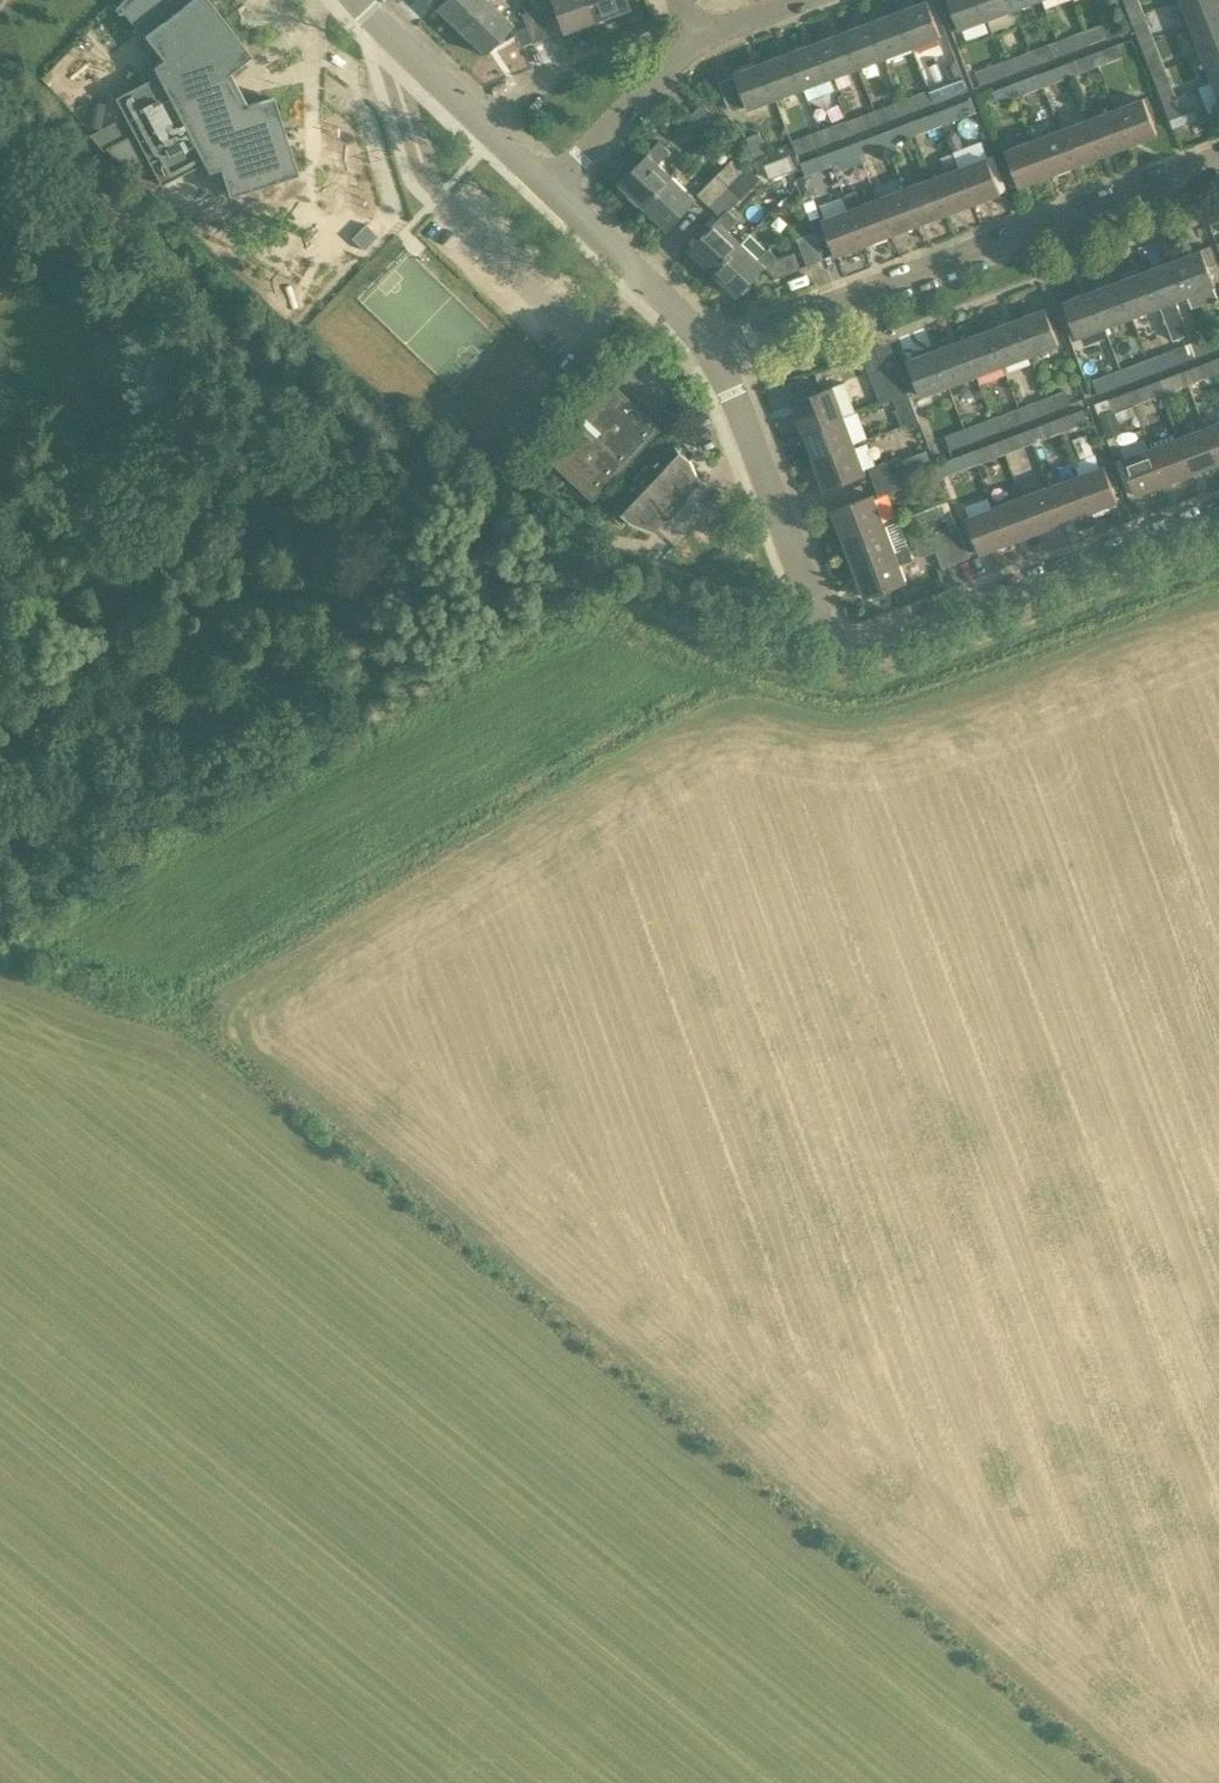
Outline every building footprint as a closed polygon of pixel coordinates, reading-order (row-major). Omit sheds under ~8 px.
[(148,79),(115,97),(125,116),(87,135),(93,141),(132,181),(153,170),(160,183),(203,160),(207,169),(219,165),(228,194),(295,172),(271,97),(240,107),(223,74),(249,54),(207,0),(189,0),(144,34),(163,58),(154,65),(159,73),(148,79)] [(434,7),(458,31),(486,1),(486,0),(441,0),(434,7)] [(585,0),(549,0),(561,32),(592,20),(585,0)] [(592,20),(624,8),(621,0),(585,0),(592,20)] [(899,11),(912,46),(940,36),(927,0),(899,11)] [(980,0),(948,0),(959,29),(987,18),(980,0)] [(987,18),(1014,7),(1012,0),(980,0),(987,18)] [(1144,13),(1139,0),(1124,0),(1130,18),(1144,13)] [(1191,26),(1218,16),(1218,0),(1181,0),(1191,26)] [(486,1),(458,31),(482,54),(511,24),(486,1)] [(535,8),(520,14),(531,42),(546,37),(535,8)] [(871,21),(885,57),(912,46),(899,11),(871,21)] [(1154,40),(1144,13),(1130,18),(1141,45),(1154,40)] [(1191,26),(1202,54),(1218,47),(1218,16),(1191,26)] [(844,32),(857,67),(885,57),(871,21),(844,32)] [(1110,37),(1104,23),(1085,30),(1090,45),(1110,37)] [(1057,40),(1063,55),(1090,45),(1085,30),(1057,40)] [(816,42),(830,77),(857,67),(844,32),(816,42)] [(1030,50),(1035,65),(1063,55),(1057,40),(1030,50)] [(1151,73),(1164,68),(1154,40),(1141,45),(1151,73)] [(789,52),(802,88),(830,77),(816,42),(789,52)] [(1122,56),(1117,42),(1093,51),(1098,66),(1122,56)] [(1202,54),(1212,81),(1218,79),(1218,47),(1202,54)] [(1003,61),(1008,75),(1035,65),(1030,50),(1003,61)] [(1098,66),(1093,51),(1065,61),(1071,76),(1098,66)] [(762,62),(775,98),(802,88),(789,52),(762,62)] [(974,71),(980,86),(1008,75),(1003,61),(974,71)] [(1071,76),(1065,61),(1038,72),(1044,86),(1071,76)] [(730,108),(745,103),(747,109),(775,98),(762,62),(734,73),(735,76),(718,82),(727,107),(730,108)] [(1161,100),(1175,95),(1164,68),(1151,73),(1161,100)] [(1044,86),(1038,72),(1011,82),(1016,97),(1044,86)] [(953,95),(948,82),(929,89),(934,103),(953,95)] [(997,104),(1016,97),(1011,82),(992,89),(997,104)] [(934,103),(929,89),(902,100),(907,113),(934,103)] [(1188,90),(1175,95),(1161,100),(1172,127),(1198,118),(1188,90)] [(1115,108),(1129,144),(1157,134),(1143,98),(1115,108)] [(907,113),(902,100),(874,110),(879,123),(907,113)] [(970,114),(965,101),(937,111),(942,124),(970,114)] [(709,136),(722,123),(701,103),(689,116),(709,136)] [(1129,144),(1115,108),(1088,119),(1101,155),(1129,144)] [(879,123),(874,110),(847,121),(852,133),(879,123)] [(942,124),(937,111),(910,121),(915,135),(942,124)] [(1101,155),(1088,119),(1060,129),(1074,165),(1101,155)] [(852,133),(847,121),(819,131),(824,144),(852,133)] [(915,135),(910,121),(883,131),(888,145),(915,135)] [(1074,165),(1060,129),(1033,139),(1046,175),(1074,165)] [(824,144),(819,131),(791,142),(796,154),(817,146),(818,146),(824,144)] [(888,145),(883,131),(855,142),(860,155),(888,145)] [(753,157),(766,151),(759,132),(745,137),(753,157)] [(1046,175),(1033,139),(1005,150),(1018,186),(1046,175)] [(658,141),(647,153),(618,182),(642,206),(671,176),(657,163),(669,151),(658,141)] [(832,165),(834,172),(863,162),(860,155),(855,142),(827,152),(832,165)] [(805,176),(832,165),(827,152),(821,155),(800,163),(805,176)] [(794,169),(788,154),(763,164),(769,179),(794,169)] [(959,167),(972,203),(1001,193),(987,156),(959,167)] [(730,185),(738,176),(726,164),(697,194),(709,205),(729,184),(730,185)] [(972,203),(959,167),(931,177),(945,214),(972,203)] [(671,176),(642,206),(667,229),(695,199),(671,176)] [(890,234),(917,224),(904,188),(900,176),(872,186),(876,198),(890,234)] [(945,214),(931,177),(904,188),(917,224),(945,214)] [(712,272),(740,242),(728,231),(736,218),(728,210),(742,197),(730,185),(729,184),(709,205),(719,215),(688,249),(712,272)] [(876,198),(861,204),(855,190),(843,194),(849,208),(862,245),(890,234),(876,198)] [(834,255),(862,245),(849,208),(820,219),(834,255)] [(364,224),(351,238),(363,250),(377,235),(364,224)] [(807,265),(823,259),(813,232),(796,238),(807,265)] [(767,247),(757,258),(740,242),(712,272),(736,295),(764,266),(775,277),(799,268),(793,251),(778,257),(767,247)] [(1172,260),(1186,296),(1214,286),(1201,250),(1172,260)] [(1145,270),(1159,306),(1186,296),(1172,260),(1145,270)] [(1118,281),(1131,317),(1159,306),(1145,270),(1118,281)] [(1090,291),(1104,327),(1131,317),(1118,281),(1090,291)] [(1104,327),(1090,291),(1062,302),(1076,337),(1104,327)] [(1016,319),(1030,355),(1058,344),(1044,308),(1016,319)] [(989,329),(1002,365),(1030,355),(1016,319),(989,329)] [(961,339),(975,375),(1002,365),(989,329),(961,339)] [(1202,339),(1207,352),(1218,348),(1218,332),(1202,339)] [(934,350),(947,386),(975,375),(961,339),(934,350)] [(1207,352),(1202,339),(1175,349),(1179,362),(1207,352)] [(1179,362),(1175,349),(1147,359),(1152,373),(1179,362)] [(947,386),(934,350),(905,360),(919,396),(947,386)] [(879,403),(892,399),(894,398),(882,369),(883,369),(878,355),(864,360),(863,357),(852,362),(857,374),(867,370),(879,403)] [(1214,358),(1210,360),(1215,374),(1218,373),(1218,376),(1218,357),(1214,358)] [(1152,373),(1147,359),(1120,370),(1125,383),(1152,373)] [(1183,370),(1188,384),(1215,374),(1210,360),(1183,370)] [(897,364),(883,369),(882,369),(894,398),(892,399),(902,425),(918,420),(897,364)] [(1093,380),(1098,393),(1125,383),(1120,370),(1093,380)] [(1155,380),(1160,394),(1188,384),(1183,370),(1155,380)] [(785,381),(790,395),(804,390),(805,395),(817,391),(810,372),(785,381)] [(1128,391),(1133,404),(1160,394),(1155,380),(1128,391)] [(790,402),(801,430),(843,415),(855,411),(843,382),(790,402)] [(592,497),(657,429),(615,389),(587,419),(584,417),(577,425),(579,427),(551,457),(592,497)] [(1071,403),(1065,390),(1046,397),(1051,411),(1071,403)] [(1109,398),(1114,411),(1133,404),(1128,391),(1109,398)] [(1018,408),(1023,421),(1051,411),(1046,397),(1018,408)] [(991,418),(996,432),(1023,421),(1018,408),(991,418)] [(1087,422),(1082,408),(1054,419),(1059,433),(1087,422)] [(812,459),(854,443),(843,415),(801,430),(812,459)] [(1215,423),(1212,415),(1201,419),(1204,428),(1218,463),(1218,422),(1215,423)] [(963,428),(968,442),(996,432),(991,418),(963,428)] [(1059,433),(1054,419),(1026,429),(1032,443),(1059,433)] [(944,435),(950,449),(968,442),(963,428),(944,435)] [(1218,463),(1204,428),(1177,438),(1190,474),(1218,463)] [(1032,443),(1026,429),(999,439),(1004,453),(1032,443)] [(1190,474),(1177,438),(1149,448),(1163,484),(1190,474)] [(1004,453),(999,439),(971,449),(977,464),(1004,453)] [(688,496),(700,483),(683,443),(675,445),(674,444),(667,446),(617,499),(615,506),(630,521),(654,532),(666,519),(664,515),(684,494),(688,496)] [(854,443),(812,459),(823,488),(865,472),(854,443)] [(1163,484),(1149,448),(1121,459),(1134,495),(1163,484)] [(971,449),(934,463),(940,478),(977,464),(971,449)] [(898,456),(868,468),(873,482),(903,470),(902,470),(922,462),(919,454),(900,461),(898,456)] [(1075,476),(1089,512),(1117,501),(1103,465),(1075,476)] [(878,496),(908,485),(903,470),(873,482),(878,496)] [(1089,512),(1075,476),(1048,486),(1061,522),(1089,512)] [(1061,522),(1048,486),(1020,496),(1034,532),(1061,522)] [(556,507),(539,494),(532,504),(549,516),(556,507)] [(843,538),(884,523),(873,494),(832,510),(843,538)] [(1034,532),(1020,496),(993,507),(1007,543),(1034,532)] [(957,526),(948,500),(938,503),(947,529),(957,526)] [(1007,543),(993,507),(965,517),(979,553),(1007,543)] [(904,518),(907,525),(930,516),(927,509),(904,518)] [(884,523),(843,538),(853,567),(894,551),(884,523)] [(944,532),(956,562),(970,557),(958,527),(944,532)] [(956,562),(944,532),(930,537),(941,567),(956,562)] [(905,580),(899,565),(913,559),(908,546),(895,552),(894,551),(853,567),(864,596),(871,593),(874,599),(887,594),(884,588),(905,580)]
